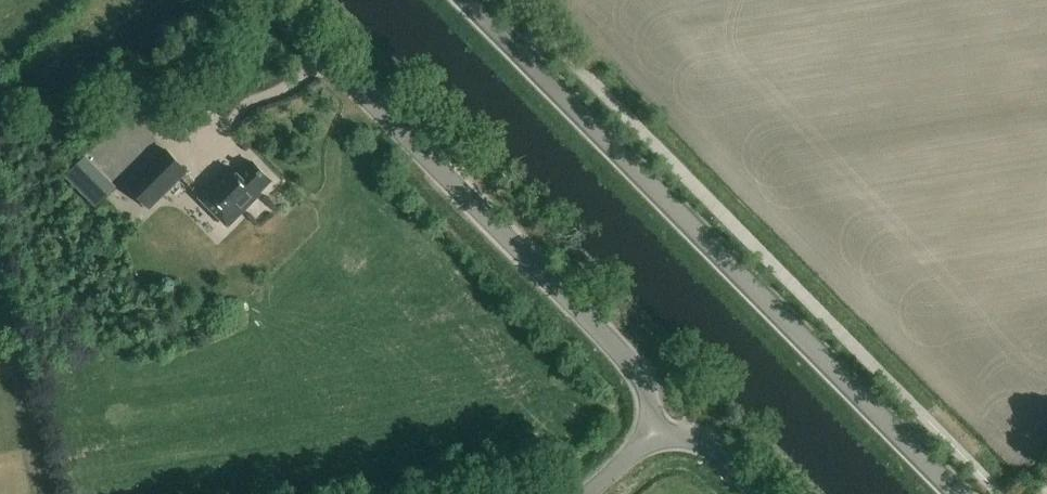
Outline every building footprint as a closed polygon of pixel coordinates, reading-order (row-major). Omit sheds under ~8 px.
[(195,116),(219,106),(211,85),(187,95),(195,116)] [(165,148),(126,187),(149,210),(189,171),(165,148)] [(88,157),(66,178),(95,209),(102,203),(82,182),(92,174),(111,195),(118,189),(88,157)] [(239,177),(230,168),(200,198),(228,226),(260,195),(259,193),(271,181),(253,163),(239,177)] [(102,203),(111,195),(92,174),(82,182),(102,203)]
